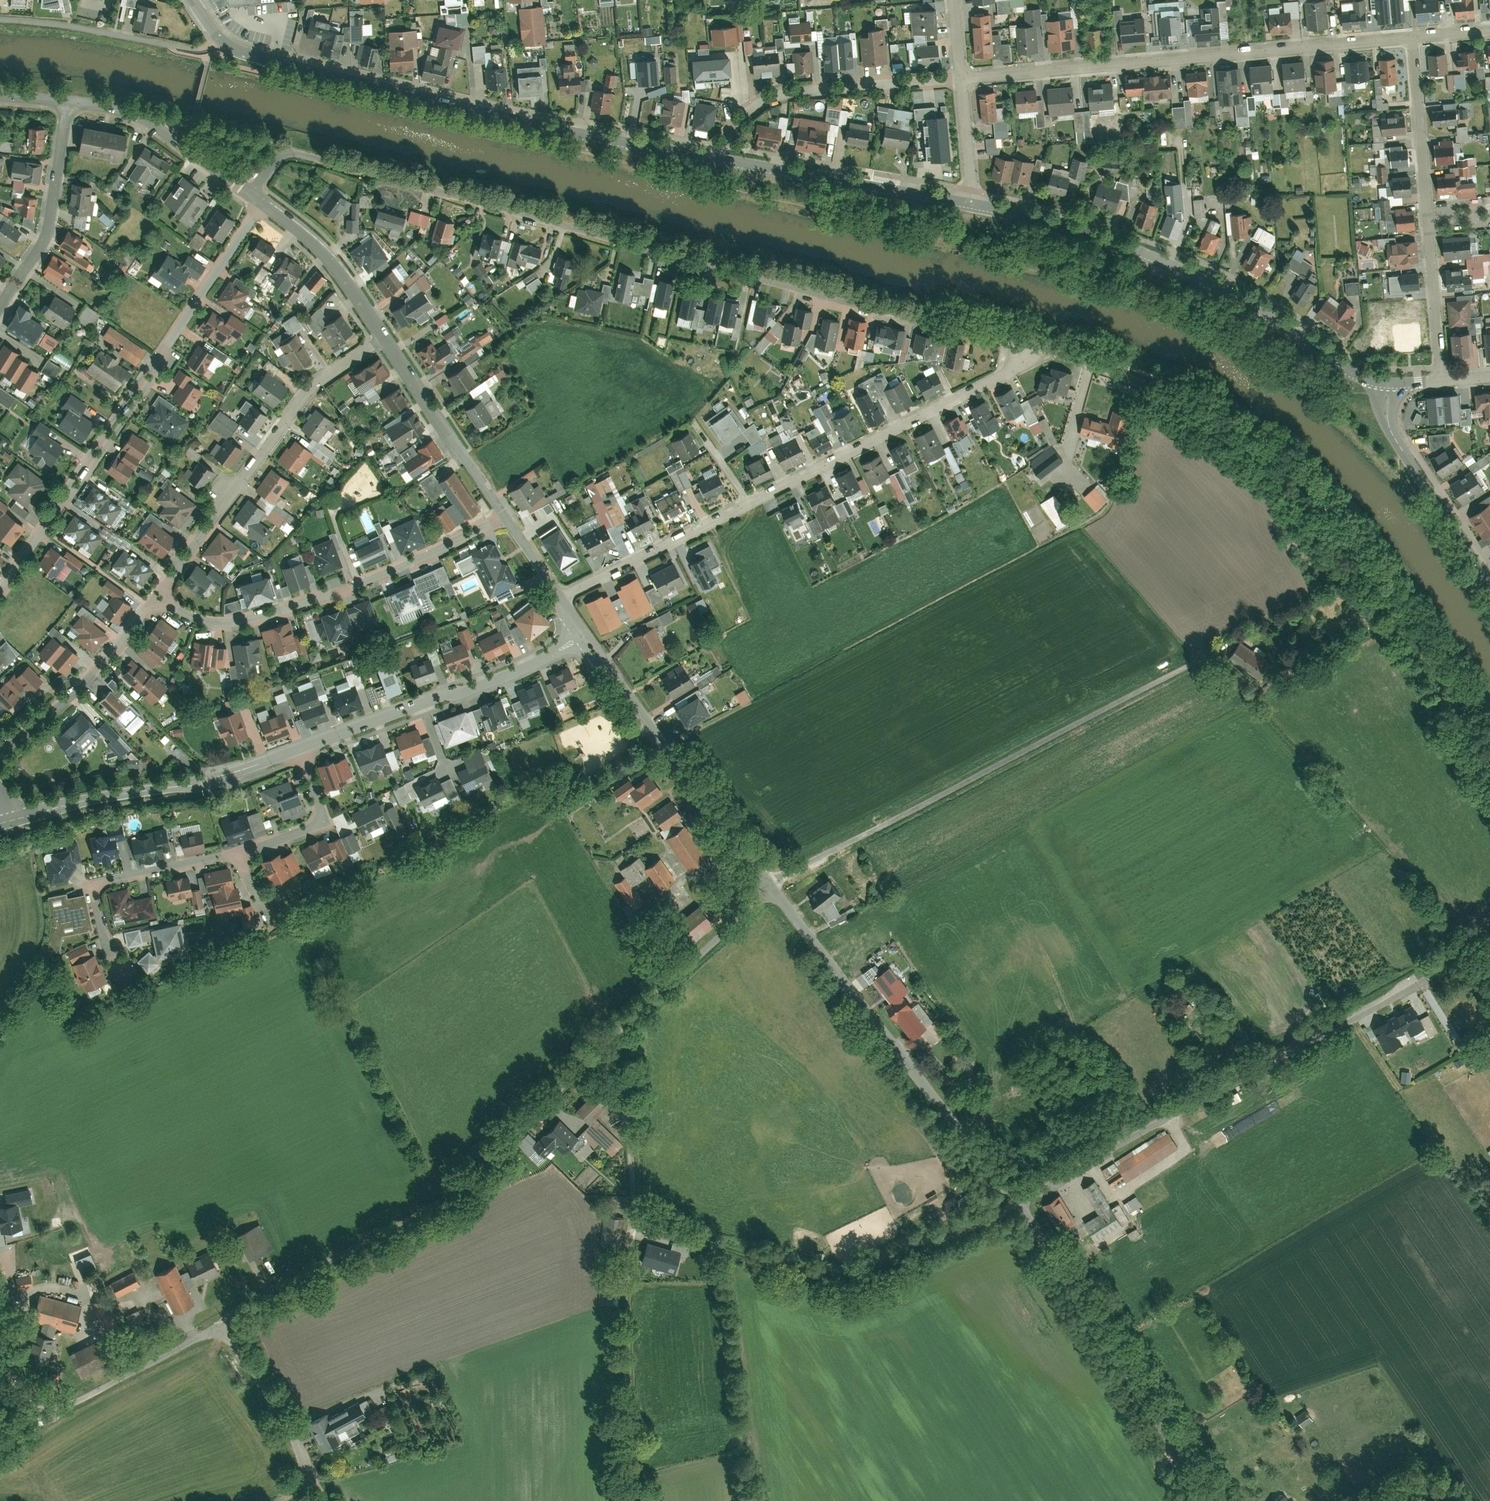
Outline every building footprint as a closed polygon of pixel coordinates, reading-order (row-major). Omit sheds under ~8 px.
[(159,4),(139,0),(134,26),(155,29),(159,4)] [(220,11),(229,5),(229,8),(297,2),(297,0),(213,0),(220,11)] [(1340,12),(1342,29),(1368,27),(1366,0),(1355,0),(1356,10),(1340,12)] [(1379,23),(1392,22),(1390,0),(1377,0),(1379,23)] [(1392,22),(1405,21),(1403,0),(1390,0),(1392,22)] [(1417,2),(1419,24),(1444,22),(1442,0),(1438,0),(1417,2)] [(1472,1),(1471,0),(1462,0),(1462,2),(1455,2),(1457,21),(1477,20),(1475,0),(1472,1)] [(1327,1),(1318,2),(1320,32),(1329,31),(1327,1)] [(1320,32),(1318,2),(1308,3),(1311,32),(1320,32)] [(1197,46),(1224,44),(1223,23),(1221,11),(1221,4),(1213,5),(1205,5),(1206,13),(1213,12),(1215,24),(1195,26),(1197,46)] [(546,45),(542,7),(519,9),(522,47),(546,45)] [(911,24),(936,21),(935,9),(910,12),(911,24)] [(1183,33),(1180,9),(1156,11),(1158,36),(1162,35),(1163,42),(1179,41),(1178,33),(1183,33)] [(1294,13),(1271,15),(1273,37),(1296,34),(1294,13)] [(993,37),(991,15),(972,16),(973,38),(993,37)] [(1075,18),(1048,21),(1051,55),(1078,53),(1075,18)] [(1149,45),(1146,19),(1122,21),(1124,47),(1149,45)] [(311,20),(307,39),(324,43),(328,24),(311,20)] [(435,20),(431,42),(461,48),(465,26),(435,20)] [(912,36),(937,34),(936,21),(911,24),(912,36)] [(324,43),(321,57),(338,61),(345,28),(328,24),(324,43)] [(813,42),(811,24),(789,26),(791,45),(813,42)] [(1038,26),(1017,28),(1020,56),(1041,54),(1038,26)] [(734,27),(711,29),(712,47),(735,46),(734,27)] [(1106,29),(1086,31),(1088,52),(1108,51),(1106,29)] [(419,50),(417,31),(392,32),(394,52),(391,52),(392,73),(414,72),(412,50),(419,50)] [(862,68),(887,66),(885,32),(860,33),(862,68)] [(1011,51),(1011,43),(1002,44),(1002,36),(995,36),(995,46),(1001,46),(1002,52),(1011,51)] [(994,59),(993,37),(973,38),(975,60),(994,59)] [(744,40),(745,50),(753,50),(752,40),(744,40)] [(851,41),(837,42),(837,44),(838,69),(853,68),(851,41)] [(710,57),(709,44),(699,44),(700,58),(710,57)] [(837,44),(822,45),(824,72),(838,71),(838,69),(837,44)] [(381,50),(364,45),(360,61),(363,61),(362,64),(377,67),(381,50)] [(940,67),(938,46),(916,48),(918,69),(940,67)] [(441,47),(437,63),(426,60),(421,80),(443,86),(452,49),(441,47)] [(815,75),(813,51),(792,53),(794,77),(815,75)] [(1460,74),(1463,74),(1479,72),(1478,51),(1461,53),(1462,59),(1459,60),(1460,74)] [(780,78),(778,54),(765,55),(768,79),(780,78)] [(1448,54),(1429,56),(1431,78),(1450,76),(1448,54)] [(768,79),(765,55),(753,56),(755,80),(768,79)] [(657,86),(655,56),(635,58),(637,88),(657,86)] [(729,58),(709,59),(711,81),(731,80),(729,58)] [(1398,58),(1381,60),(1384,87),(1400,85),(1398,58)] [(711,81),(709,59),(693,61),(694,83),(711,81)] [(1318,62),(1319,70),(1316,70),(1318,94),(1339,92),(1337,68),(1336,68),(1335,60),(1318,62)] [(665,82),(678,82),(677,61),(664,62),(665,82)] [(1309,94),(1306,61),(1295,62),(1298,95),(1309,94)] [(1368,61),(1350,63),(1351,84),(1369,82),(1368,61)] [(1298,95),(1295,62),(1284,63),(1287,96),(1298,95)] [(1276,95),(1273,65),(1262,66),(1265,96),(1276,95)] [(1265,96),(1262,66),(1250,67),(1253,97),(1265,96)] [(560,96),(580,95),(579,68),(558,69),(560,96)] [(506,90),(504,69),(487,71),(488,91),(506,90)] [(1241,69),(1218,71),(1221,107),(1245,105),(1241,69)] [(1209,70),(1187,72),(1190,99),(1211,97),(1209,70)] [(605,86),(614,87),(616,74),(607,73),(605,86)] [(1148,84),(1142,85),(1143,94),(1144,101),(1171,98),(1169,76),(1159,77),(1158,74),(1147,75),(1148,84)] [(520,99),(544,97),(542,75),(518,77),(520,99)] [(1142,80),(1125,82),(1127,96),(1143,94),(1142,85),(1142,80)] [(1115,85),(1089,87),(1091,112),(1117,110),(1115,85)] [(1076,87),(1049,89),(1051,118),(1078,115),(1076,87)] [(613,94),(595,90),(590,112),(609,116),(613,94)] [(1038,90),(1016,92),(1018,116),(1041,114),(1038,90)] [(995,93),(979,95),(982,126),(998,124),(995,93)] [(794,101),(795,109),(803,109),(803,100),(794,101)] [(682,130),(686,105),(665,101),(661,126),(682,130)] [(714,134),(718,107),(696,103),(691,130),(714,134)] [(1458,109),(1432,112),(1434,129),(1460,127),(1458,109)] [(1409,135),(1408,115),(1384,117),(1385,137),(1409,135)] [(949,159),(945,117),(922,119),(926,161),(949,159)] [(798,119),(792,151),(824,157),(830,125),(798,119)] [(851,121),(846,146),(866,150),(871,125),(851,121)] [(782,129),(759,125),(757,132),(755,132),(754,139),(756,140),(755,147),(778,151),(782,129)] [(28,127),(27,149),(44,149),(45,127),(43,126),(40,126),(38,127),(28,127)] [(80,153),(123,162),(128,135),(85,126),(80,153)] [(910,134),(886,129),(882,148),(907,153),(910,134)] [(987,138),(988,155),(997,154),(996,137),(987,138)] [(15,151),(15,141),(0,141),(0,151),(15,151)] [(1440,142),(1440,146),(1434,147),(1436,168),(1457,166),(1455,145),(1455,141),(1440,142)] [(134,163),(160,181),(172,162),(147,145),(134,163)] [(1413,170),(1411,151),(1392,153),(1393,171),(1413,170)] [(997,157),(991,179),(1010,184),(1011,180),(1016,162),(997,157)] [(1016,162),(1011,180),(1029,185),(1035,163),(1017,158),(1016,162)] [(1440,197),(1459,196),(1459,201),(1476,199),(1476,193),(1479,193),(1478,184),(1474,185),(1474,177),(1478,176),(1477,167),(1469,167),(1468,159),(1459,160),(1461,177),(1438,179),(1440,197)] [(1044,170),(1046,162),(1039,160),(1036,168),(1044,170)] [(41,164),(26,162),(25,169),(13,167),(12,173),(24,175),(23,182),(39,184),(41,164)] [(174,214),(191,226),(209,202),(192,190),(196,184),(183,174),(162,202),(176,212),(174,214)] [(1072,180),(1053,175),(1048,192),(1067,197),(1072,180)] [(1416,199),(1414,176),(1393,177),(1395,200),(1416,199)] [(92,186),(73,183),(72,190),(70,205),(69,212),(88,214),(92,186)] [(1125,192),(1100,185),(1094,206),(1119,213),(1125,192)] [(319,207),(336,218),(345,204),(346,205),(350,198),(332,186),(319,207)] [(37,199),(22,196),(22,199),(15,198),(14,205),(21,206),(20,214),(34,216),(37,199)] [(1195,199),(1196,218),(1206,217),(1205,199),(1195,199)] [(353,201),(352,218),(359,218),(359,206),(363,206),(363,201),(353,201)] [(1159,207),(1143,201),(1134,225),(1151,231),(1159,207)] [(374,223),(401,231),(406,216),(378,208),(374,223)] [(218,209),(204,229),(221,241),(235,221),(218,209)] [(1187,216),(1171,209),(1162,233),(1177,239),(1187,216)] [(426,226),(429,214),(411,210),(408,222),(426,226)] [(1398,233),(1418,232),(1416,213),(1397,214),(1398,233)] [(1253,231),(1253,218),(1248,218),(1247,214),(1232,215),(1234,240),(1249,239),(1248,231),(1253,231)] [(359,232),(359,218),(347,218),(347,232),(359,232)] [(456,224),(438,218),(432,238),(450,243),(456,224)] [(11,249),(22,234),(5,222),(0,229),(0,241),(11,249)] [(1221,236),(1207,229),(1199,247),(1213,254),(1221,236)] [(67,232),(59,247),(75,256),(83,241),(67,232)] [(198,251),(206,239),(197,232),(189,244),(198,251)] [(362,262),(369,272),(391,256),(376,234),(350,253),(358,264),(362,262)] [(1474,235),(1443,238),(1445,258),(1476,255),(1474,235)] [(497,258),(503,239),(493,236),(491,244),(481,241),(478,252),(497,258)] [(276,249),(261,240),(252,253),(267,263),(276,249)] [(521,242),(514,240),(509,255),(539,264),(543,248),(536,246),(521,242)] [(1421,265),(1419,242),(1389,245),(1391,268),(1421,265)] [(1358,252),(1367,256),(1371,247),(1362,243),(1358,252)] [(1261,278),(1273,255),(1254,245),(1243,268),(1261,278)] [(127,265),(133,255),(120,248),(115,257),(127,265)] [(269,281),(286,292),(304,266),(287,254),(269,281)] [(55,255),(44,271),(59,281),(70,265),(55,255)] [(560,255),(558,256),(553,273),(567,278),(573,260),(566,258),(565,256),(560,255)] [(151,276),(178,295),(192,274),(165,256),(151,276)] [(473,268),(481,278),(489,272),(481,262),(473,268)] [(632,272),(616,268),(610,295),(636,301),(638,293),(647,295),(650,281),(651,277),(642,275),(641,280),(631,278),(632,272)] [(328,279),(317,269),(305,283),(316,292),(328,279)] [(376,283),(386,297),(403,285),(393,271),(376,283)] [(536,271),(523,278),(531,292),(544,285),(536,271)] [(1422,291),(1420,271),(1404,272),(1406,292),(1422,291)] [(1465,271),(1445,272),(1447,296),(1467,294),(1465,271)] [(667,305),(672,280),(657,277),(656,282),(650,281),(647,295),(646,299),(653,300),(652,303),(667,305)] [(1307,280),(1293,299),(1307,310),(1321,292),(1307,280)] [(1347,282),(1347,294),(1362,293),(1361,281),(1347,282)] [(230,282),(217,301),(244,319),(252,306),(241,299),(246,292),(230,282)] [(697,290),(683,288),(677,314),(691,317),(697,290)] [(579,289),(574,310),(600,316),(605,292),(595,290),(594,292),(579,289)] [(437,313),(423,291),(392,311),(403,328),(423,315),(427,320),(437,313)] [(708,294),(703,318),(732,324),(737,299),(708,294)] [(54,296),(42,314),(64,329),(76,311),(54,296)] [(755,297),(751,320),(764,322),(765,312),(771,313),(773,300),(755,297)] [(1326,304),(1316,317),(1347,340),(1356,327),(1350,322),(1357,312),(1344,302),(1336,312),(1326,304)] [(1469,302),(1448,304),(1450,329),(1471,327),(1469,302)] [(90,328),(100,314),(87,304),(77,318),(90,328)] [(33,314),(18,305),(6,323),(29,338),(36,326),(28,321),(33,314)] [(799,344),(802,327),(809,329),(812,311),(796,308),(793,325),(786,324),(783,341),(799,344)] [(215,338),(223,343),(233,328),(211,314),(205,324),(203,322),(199,328),(205,332),(204,334),(214,340),(215,338)] [(445,314),(436,320),(440,325),(449,318),(445,314)] [(321,332),(330,346),(352,332),(341,315),(325,325),(328,328),(321,332)] [(814,346),(833,350),(840,319),(821,315),(814,346)] [(862,348),(868,321),(851,318),(845,345),(862,348)] [(874,341),(904,347),(907,329),(878,323),(874,341)] [(138,364),(147,350),(110,325),(101,339),(138,364)] [(1421,352),(1419,326),(1396,328),(1398,354),(1421,352)] [(771,341),(775,344),(780,337),(769,329),(756,348),(763,352),(771,341)] [(40,344),(53,351),(59,339),(46,332),(40,344)] [(913,351),(930,355),(934,336),(917,332),(913,351)] [(280,345),(296,371),(313,360),(297,335),(280,345)] [(1470,335),(1451,336),(1453,361),(1472,360),(1470,335)] [(967,344),(950,340),(945,365),(962,369),(967,344)] [(432,343),(417,352),(431,374),(457,357),(447,342),(436,350),(432,343)] [(0,352),(0,368),(5,372),(16,355),(18,353),(5,344),(0,352)] [(215,356),(199,345),(187,363),(204,374),(215,356)] [(85,371),(115,391),(128,372),(116,363),(119,359),(108,351),(105,356),(99,352),(85,371)] [(52,352),(42,374),(55,379),(61,366),(69,369),(73,361),(52,352)] [(5,372),(4,374),(16,382),(27,365),(29,363),(16,355),(5,372)] [(374,360),(350,378),(363,395),(388,378),(374,360)] [(16,382),(15,385),(28,393),(40,374),(27,365),(16,382)] [(465,365),(449,376),(454,382),(450,385),(456,395),(476,382),(465,365)] [(1053,367),(1051,374),(1043,372),(1038,393),(1054,397),(1055,392),(1064,394),(1070,371),(1053,367)] [(917,380),(926,398),(946,389),(937,370),(917,380)] [(253,392),(274,407),(288,387),(267,372),(253,392)] [(185,378),(172,397),(191,410),(204,390),(185,378)] [(885,389),(896,412),(912,404),(900,381),(885,389)] [(9,407),(16,397),(1,387),(0,388),(0,401),(9,407)] [(1016,387),(997,396),(1009,421),(1028,411),(1016,387)] [(399,388),(383,399),(392,413),(408,402),(399,388)] [(856,398),(870,425),(884,418),(879,407),(881,406),(873,390),(856,398)] [(1477,392),(1479,412),(1486,411),(1487,423),(1489,422),(1489,391),(1477,392)] [(1427,397),(1430,424),(1463,421),(1460,394),(1427,397)] [(70,409),(58,426),(81,443),(93,425),(80,416),(88,406),(72,395),(64,405),(70,409)] [(482,398),(465,409),(477,428),(495,417),(482,398)] [(160,400),(145,423),(176,443),(191,421),(160,400)] [(971,409),(984,436),(1003,427),(996,412),(994,413),(987,401),(971,409)] [(728,402),(704,418),(721,444),(741,431),(748,442),(759,435),(751,422),(744,427),(728,402)] [(268,415),(253,404),(239,423),(254,434),(268,415)] [(347,404),(340,408),(343,413),(350,408),(347,404)] [(315,408),(301,427),(319,441),(333,422),(315,408)] [(845,433),(847,438),(861,431),(851,410),(835,418),(843,435),(845,433)] [(1085,416),(1081,435),(1123,446),(1131,414),(1113,410),(1110,422),(1085,416)] [(415,412),(386,431),(397,449),(426,430),(415,412)] [(944,423),(952,440),(970,431),(966,423),(965,423),(960,414),(944,423)] [(947,454),(934,428),(915,437),(929,464),(947,454)] [(808,440),(816,456),(834,447),(826,431),(808,440)] [(1052,445),(1058,441),(1053,431),(1046,435),(1052,445)] [(122,448),(140,460),(150,445),(132,433),(122,448)] [(673,442),(682,462),(701,452),(692,433),(673,442)] [(39,435),(29,450),(35,454),(31,459),(42,466),(45,461),(53,466),(64,451),(39,435)] [(228,437),(214,456),(232,469),(246,450),(228,437)] [(796,437),(774,448),(785,470),(790,468),(807,459),(804,454),(796,437)] [(419,450),(404,460),(416,478),(435,466),(433,463),(443,456),(432,439),(418,448),(419,450)] [(286,448),(278,460),(298,474),(313,453),(295,440),(288,450),(286,448)] [(889,449),(900,469),(918,460),(907,440),(889,449)] [(198,460),(202,454),(191,446),(186,452),(198,460)] [(1030,463),(1041,478),(1064,461),(1053,446),(1030,463)] [(1469,466),(1456,446),(1430,462),(1443,483),(1469,466)] [(395,447),(379,459),(388,471),(405,458),(395,447)] [(861,463),(872,485),(891,476),(880,453),(861,463)] [(122,483),(124,483),(134,468),(116,456),(106,471),(119,479),(120,481),(122,483)] [(765,456),(747,465),(756,485),(775,476),(765,456)] [(216,471),(201,460),(187,479),(203,490),(216,471)] [(47,487),(45,485),(47,483),(28,467),(26,469),(18,463),(6,478),(14,484),(7,492),(26,508),(32,500),(35,502),(47,487)] [(142,469),(139,473),(149,479),(152,475),(142,469)] [(271,469),(257,489),(275,503),(290,482),(271,469)] [(409,469),(402,472),(406,482),(413,478),(409,469)] [(863,490),(853,469),(835,477),(846,498),(863,490)] [(727,491),(718,473),(699,482),(708,502),(711,502),(715,500),(717,498),(716,496),(727,491)] [(479,511),(455,474),(439,484),(462,521),(479,511)] [(1486,492),(1474,474),(1451,489),(1463,507),(1486,492)] [(550,501),(567,492),(560,479),(554,483),(558,490),(548,496),(550,501)] [(528,481),(510,492),(522,510),(540,499),(528,481)] [(199,505),(169,484),(157,500),(166,506),(160,514),(181,529),(199,505)] [(1099,484),(1085,497),(1098,510),(1112,497),(1099,484)] [(108,495),(94,485),(82,503),(97,512),(107,497),(108,495)] [(820,489),(807,495),(824,529),(841,521),(833,505),(837,502),(835,498),(828,485),(820,489)] [(656,502),(665,521),(686,511),(677,492),(656,502)] [(1069,523),(1066,520),(1072,516),(1057,493),(1041,504),(1059,530),(1069,523)] [(122,507),(107,497),(97,512),(96,514),(111,524),(122,507)] [(622,518),(632,537),(654,526),(641,498),(631,502),(635,512),(622,518)] [(807,518),(798,500),(781,509),(789,527),(807,518)] [(248,501),(235,519),(249,529),(246,533),(263,545),(273,532),(257,520),(263,512),(248,501)] [(550,502),(543,506),(548,514),(554,510),(550,502)] [(1471,517),(1487,542),(1489,541),(1489,505),(1471,517)] [(446,510),(434,518),(444,533),(456,525),(446,510)] [(0,521),(0,537),(10,545),(25,527),(7,512),(0,521)] [(274,514),(270,521),(283,528),(287,521),(274,514)] [(90,524),(75,515),(64,532),(78,542),(89,526),(90,524)] [(427,540),(415,517),(391,530),(402,552),(427,540)] [(139,542),(162,559),(168,550),(168,546),(174,537),(153,522),(139,542)] [(614,545),(605,525),(581,536),(591,556),(614,545)] [(104,536),(89,526),(78,542),(77,543),(92,553),(104,536)] [(543,543),(560,571),(578,559),(560,531),(543,543)] [(219,533),(202,555),(224,571),(240,548),(219,533)] [(355,549),(363,568),(389,557),(381,538),(355,549)] [(312,557),(319,576),(344,567),(334,539),(314,546),(317,555),(312,557)] [(470,556),(492,598),(514,586),(516,579),(512,571),(506,569),(504,565),(502,561),(504,555),(500,547),(492,544),(489,546),(470,556)] [(69,559),(52,546),(37,565),(46,572),(45,574),(46,576),(50,579),(53,580),(69,559)] [(137,560),(122,551),(111,568),(126,577),(127,576),(137,560)] [(707,555),(690,563),(704,593),(721,585),(707,555)] [(153,568),(139,559),(137,560),(127,576),(142,586),(153,568)] [(282,568),(290,592),(311,586),(304,561),(282,568)] [(686,587),(674,563),(651,575),(663,599),(686,587)] [(197,567),(185,584),(191,589),(193,592),(198,596),(211,595),(218,585),(221,587),(226,579),(211,569),(207,574),(197,567)] [(271,601),(276,599),(270,577),(240,586),(246,608),(253,606),(264,603),(271,601)] [(652,607),(637,578),(616,589),(621,598),(612,602),(607,593),(585,604),(601,635),(622,624),(621,621),(630,616),(631,618),(652,607)] [(421,582),(391,595),(400,615),(420,607),(423,612),(432,608),(421,582)] [(115,594),(102,613),(119,625),(132,606),(115,594)] [(324,623),(316,625),(320,637),(328,635),(330,641),(355,632),(353,627),(362,624),(364,629),(378,625),(370,601),(355,605),(357,610),(349,613),(346,606),(321,615),(324,623)] [(238,602),(225,602),(225,611),(238,611),(238,602)] [(525,604),(514,614),(517,617),(528,608),(525,604)] [(515,619),(531,640),(550,625),(534,604),(515,619)] [(650,626),(661,621),(663,625),(674,620),(670,611),(648,621),(650,626)] [(102,629),(83,615),(74,627),(81,632),(76,639),(93,652),(103,637),(98,634),(102,629)] [(150,637),(167,651),(181,635),(161,618),(147,634),(150,637)] [(291,622),(268,630),(277,656),(300,648),(291,622)] [(316,626),(307,629),(313,644),(321,641),(315,626),(316,626)] [(443,652),(450,672),(456,669),(457,670),(466,667),(465,666),(471,663),(466,649),(474,646),(467,628),(459,631),(464,643),(443,652)] [(639,646),(644,658),(665,648),(655,628),(637,636),(641,645),(639,646)] [(480,640),(489,659),(509,650),(500,631),(480,640)] [(54,636),(39,654),(52,665),(53,663),(67,647),(54,636)] [(136,653),(153,668),(167,651),(150,637),(136,653)] [(195,641),(191,668),(212,671),(216,644),(195,641)] [(1272,660),(1243,641),(1228,665),(1257,683),(1272,660)] [(259,643),(234,645),(236,677),(258,675),(257,665),(261,665),(259,643)] [(67,647),(53,663),(66,675),(68,674),(71,671),(71,669),(81,657),(68,646),(67,647)] [(378,663),(389,695),(411,688),(400,656),(378,663)] [(413,666),(419,685),(438,679),(431,659),(413,666)] [(694,685),(681,663),(672,669),(673,671),(661,677),(672,697),(694,685)] [(132,664),(121,677),(153,704),(167,688),(156,678),(152,674),(150,677),(141,669),(139,671),(136,667),(132,664)] [(578,685),(569,666),(549,675),(558,694),(578,685)] [(15,678),(30,694),(42,683),(27,667),(15,678)] [(539,681),(517,690),(526,712),(549,703),(539,681)] [(8,710),(20,699),(5,683),(0,688),(0,701),(8,710)] [(334,692),(342,714),(363,706),(355,684),(334,692)] [(291,693),(297,711),(300,710),(320,703),(313,685),(291,693)] [(743,705),(752,699),(745,689),(736,695),(743,705)] [(111,691),(100,701),(116,718),(127,708),(111,691)] [(710,712),(700,696),(671,713),(681,730),(710,712)] [(507,718),(501,700),(491,704),(490,702),(480,705),(487,725),(507,718)] [(300,710),(306,727),(329,719),(323,701),(320,703),(300,710)] [(467,713),(466,710),(459,713),(444,718),(438,720),(439,723),(436,724),(445,748),(479,736),(471,711),(467,713)] [(241,711),(219,719),(222,727),(219,728),(222,737),(225,736),(228,744),(250,737),(241,711)] [(260,721),(268,742),(290,733),(283,713),(260,721)] [(83,714),(56,740),(68,753),(68,757),(71,761),(78,761),(82,758),(82,755),(103,736),(83,714)] [(98,729),(122,754),(130,746),(106,721),(98,729)] [(395,736),(404,759),(427,751),(419,728),(395,736)] [(166,736),(161,740),(172,751),(176,747),(166,736)] [(376,743),(354,752),(356,757),(363,775),(367,773),(370,780),(379,776),(376,770),(381,768),(384,775),(392,772),(390,765),(391,764),(382,741),(376,743)] [(334,760),(317,765),(326,790),(342,785),(341,781),(353,777),(346,757),(335,761),(334,760)] [(484,760),(458,772),(466,790),(492,778),(484,760)] [(629,779),(613,791),(621,801),(631,794),(642,808),(663,793),(650,776),(635,787),(629,779)] [(416,789),(424,805),(447,795),(439,778),(416,789)] [(283,782),(262,790),(266,803),(272,801),(275,809),(280,807),(283,815),(288,813),(288,812),(304,806),(301,799),(299,792),(294,794),(290,780),(283,782)] [(394,788),(399,804),(413,799),(408,784),(394,788)] [(665,830),(668,829),(672,835),(665,839),(689,872),(710,858),(685,825),(684,826),(680,820),(684,817),(671,800),(653,814),(665,830)] [(378,801),(353,813),(363,835),(389,823),(378,801)] [(245,814),(225,821),(231,840),(251,833),(245,814)] [(111,835),(90,840),(96,862),(103,861),(104,863),(113,861),(113,859),(123,856),(119,840),(125,838),(123,826),(110,829),(111,835)] [(167,827),(131,836),(136,857),(141,858),(150,856),(152,854),(154,853),(158,852),(159,850),(160,849),(164,848),(164,845),(171,843),(167,827)] [(201,831),(182,835),(186,856),(206,851),(201,831)] [(310,846),(302,850),(312,871),(347,855),(339,838),(328,843),(326,838),(320,842),(319,840),(309,845),(310,846)] [(53,860),(46,861),(50,881),(70,877),(78,864),(77,860),(82,859),(79,842),(66,845),(68,851),(52,855),(53,860)] [(262,862),(272,884),(300,872),(291,853),(281,858),(279,854),(262,862)] [(665,856),(647,869),(650,874),(661,890),(680,878),(665,856)] [(633,886),(650,874),(647,869),(639,858),(621,870),(626,876),(633,886)] [(229,868),(206,873),(207,878),(210,893),(213,892),(217,912),(228,909),(230,916),(240,913),(243,928),(258,925),(253,903),(242,906),(240,897),(238,887),(234,888),(229,868)] [(173,880),(166,881),(170,899),(191,894),(194,907),(203,905),(198,887),(191,889),(188,876),(184,877),(184,875),(173,878),(173,880)] [(206,875),(199,877),(201,889),(208,887),(206,875)] [(740,891),(729,875),(662,920),(674,937),(740,891)] [(645,902),(633,886),(626,876),(614,884),(633,911),(645,902)] [(809,898),(829,924),(842,914),(833,903),(842,896),(830,882),(809,898)] [(129,889),(109,893),(114,915),(120,914),(124,916),(125,922),(156,916),(151,894),(133,898),(130,896),(129,889)] [(51,905),(55,925),(49,948),(60,951),(63,936),(93,929),(85,894),(74,897),(63,903),(51,905)] [(157,956),(153,957),(150,952),(139,962),(148,972),(159,963),(161,965),(169,961),(168,958),(187,954),(180,922),(151,928),(152,930),(141,932),(141,929),(124,933),(128,948),(143,945),(142,942),(154,940),(157,956)] [(87,945),(68,953),(85,991),(105,983),(93,953),(90,954),(87,945)] [(876,979),(893,1002),(902,995),(909,990),(899,978),(904,975),(896,964),(876,979)] [(928,1028),(902,995),(893,1002),(887,1006),(913,1039),(928,1028)] [(1425,1028),(1413,1005),(1406,1009),(1408,1014),(1402,1018),(1400,1015),(1387,1022),(1388,1025),(1377,1031),(1388,1051),(1400,1045),(1395,1035),(1409,1028),(1413,1034),(1425,1028)] [(1404,1071),(1403,1082),(1412,1083),(1413,1072),(1404,1071)] [(574,1108),(589,1122),(595,1115),(607,1102),(592,1089),(574,1108)] [(624,1142),(595,1115),(589,1122),(580,1131),(609,1158),(624,1142)] [(559,1121),(545,1135),(555,1144),(563,1152),(568,1147),(574,1153),(585,1142),(579,1136),(577,1138),(559,1121)] [(1170,1131),(1119,1166),(1121,1169),(1108,1178),(1113,1186),(1126,1177),(1129,1181),(1180,1146),(1170,1131)] [(555,1144),(545,1135),(534,1146),(544,1155),(555,1144)] [(1099,1179),(1084,1188),(1099,1213),(1083,1222),(1094,1242),(1125,1224),(1099,1179)] [(24,1229),(20,1205),(33,1202),(31,1189),(4,1194),(6,1203),(0,1204),(0,1227),(1,1233),(24,1229)] [(1062,1194),(1044,1204),(1057,1227),(1075,1217),(1062,1194)] [(1131,1213),(1143,1206),(1137,1196),(1125,1203),(1131,1213)] [(625,1218),(604,1215),(600,1243),(621,1245),(625,1218)] [(237,1233),(251,1258),(270,1247),(256,1222),(237,1233)] [(673,1272),(678,1252),(648,1244),(642,1265),(673,1272)] [(189,1267),(178,1273),(185,1286),(193,1282),(195,1286),(218,1275),(206,1252),(186,1262),(189,1267)] [(175,1266),(155,1275),(174,1312),(193,1303),(185,1286),(178,1273),(175,1266)] [(113,1282),(118,1296),(142,1286),(137,1272),(113,1282)] [(16,1278),(19,1291),(34,1287),(31,1275),(16,1278)] [(38,1319),(59,1326),(75,1331),(83,1307),(38,1293),(30,1317),(38,1319)] [(105,1297),(91,1303),(102,1328),(116,1322),(105,1297)] [(59,1326),(38,1319),(27,1354),(47,1361),(59,1326)] [(107,1362),(96,1339),(68,1352),(80,1376),(107,1362)] [(327,1412),(309,1420),(322,1449),(340,1441),(335,1429),(371,1412),(365,1399),(329,1416),(327,1412)] [(1308,1410),(1297,1417),(1304,1427),(1315,1421),(1308,1410)]
